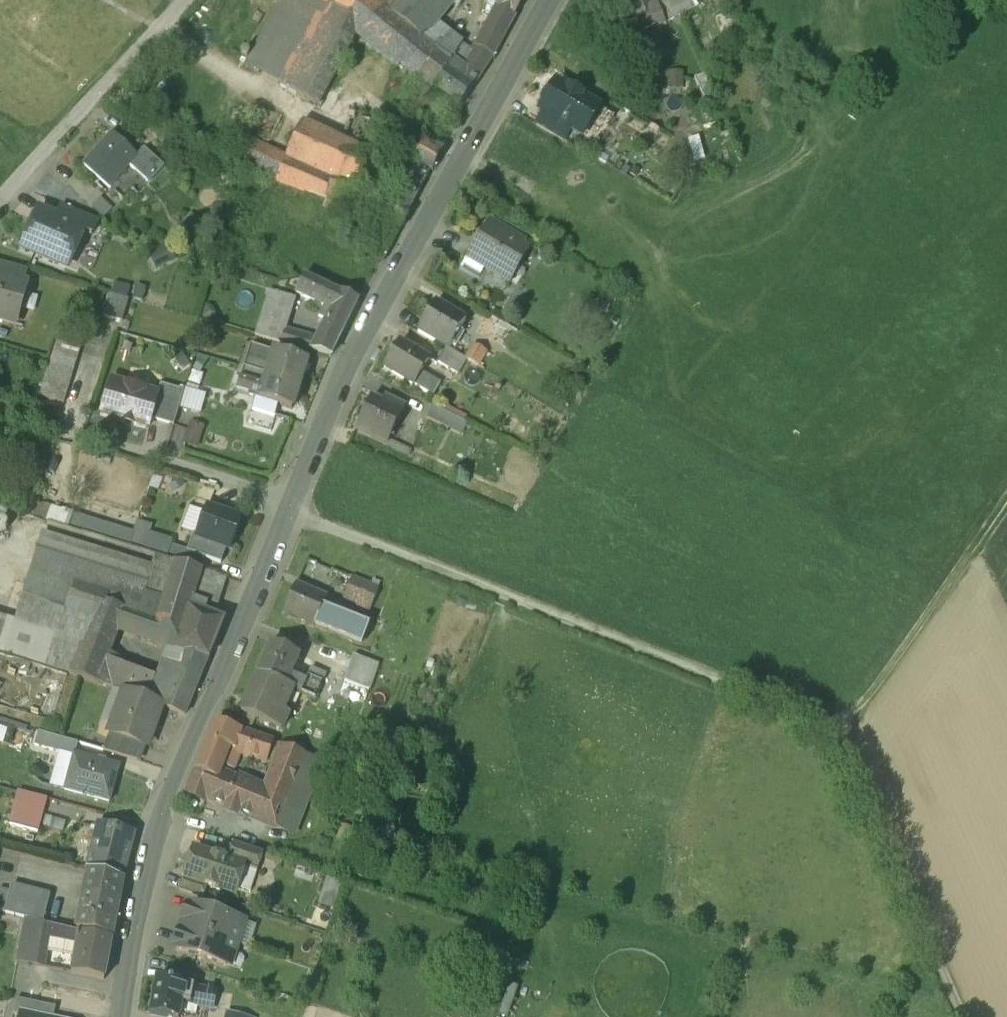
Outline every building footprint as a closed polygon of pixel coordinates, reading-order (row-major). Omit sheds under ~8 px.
[(249,68),(295,95),(332,27),(325,16),(318,6),(308,1),(309,0),(289,0),(249,68)] [(393,15),(392,14),(375,0),(341,0),(330,11),(325,16),(332,27),(295,95),(315,107),(316,105),(319,101),(356,32),(399,66),(400,64),(420,36),(393,15)] [(403,0),(375,0),(392,14),(403,0)] [(392,14),(393,15),(420,36),(421,37),(432,23),(450,0),(404,0),(403,0),(392,14)] [(499,3),(488,23),(505,32),(523,0),(495,0),(499,3)] [(649,0),(631,0),(643,30),(662,22),(656,5),(652,7),(649,0)] [(656,5),(662,22),(697,4),(695,0),(665,0),(656,5)] [(330,11),(324,2),(318,6),(325,16),(330,11)] [(472,53),(460,46),(451,60),(434,88),(459,105),(492,56),(505,32),(488,23),(485,22),(480,32),(483,34),(472,53)] [(462,42),(438,23),(432,23),(421,37),(451,60),(460,46),(462,42)] [(421,37),(420,36),(400,64),(434,88),(451,60),(421,37)] [(580,96),(571,91),(572,90),(570,89),(569,90),(556,82),(551,91),(547,89),(541,99),(545,102),(540,111),(544,113),(571,129),(583,135),(599,107),(581,97),(582,96),(580,95),(580,96)] [(571,129),(544,113),(537,125),(564,141),(571,129)] [(442,151),(374,115),(370,122),(361,118),(355,133),(359,134),(353,147),(368,154),(374,140),(394,151),(385,169),(394,173),(402,177),(402,175),(421,184),(429,168),(432,170),(442,151)] [(353,147),(301,123),(285,153),(245,138),(236,157),(326,197),(327,195),(357,205),(365,186),(365,185),(356,182),(368,154),(353,147)] [(137,159),(111,134),(83,165),(110,189),(130,167),(149,184),(163,169),(144,151),(137,159)] [(378,193),(370,212),(383,218),(399,225),(401,226),(421,184),(402,175),(402,177),(392,197),(391,199),(378,193)] [(392,197),(365,185),(365,186),(378,193),(391,199),(392,197)] [(113,209),(95,193),(86,202),(104,218),(113,209)] [(98,221),(65,207),(60,220),(61,220),(61,221),(92,234),(98,221)] [(60,220),(41,212),(40,213),(37,214),(35,219),(36,222),(24,249),(59,264),(65,250),(73,253),(82,232),(92,236),(92,234),(61,221),(61,220),(60,220)] [(527,244),(489,222),(471,253),(470,254),(486,263),(484,267),(485,268),(506,280),(527,244)] [(175,259),(169,246),(149,255),(154,268),(175,259)] [(486,263),(470,254),(471,253),(467,250),(458,266),(479,279),(485,268),(484,267),(486,263)] [(28,270),(5,264),(1,277),(24,284),(28,270)] [(357,301),(304,276),(296,292),(325,306),(319,318),(326,321),(319,335),(337,343),(357,301)] [(0,277),(0,320),(16,325),(27,285),(24,284),(1,277),(0,277)] [(295,299),(270,291),(256,335),(281,342),(284,331),(285,331),(295,299)] [(103,316),(122,322),(129,299),(109,294),(103,316)] [(465,320),(435,303),(418,332),(445,348),(448,350),(465,320)] [(337,343),(319,335),(317,341),(285,331),(284,331),(281,342),(330,357),(337,343)] [(80,348),(57,341),(50,362),(74,369),(80,348)] [(429,360),(399,342),(384,368),(414,386),(421,374),(429,360)] [(274,351),(251,344),(244,368),(267,375),(274,351)] [(486,352),(474,345),(465,360),(466,360),(478,367),(486,352)] [(376,348),(371,358),(375,360),(381,350),(376,348)] [(448,350),(445,348),(437,363),(457,375),(466,360),(465,360),(448,350)] [(307,361),(274,351),(267,375),(299,385),(307,361)] [(74,369),(50,362),(40,396),(64,403),(74,369)] [(267,375),(244,368),(236,391),(260,399),(267,375)] [(421,374),(414,386),(433,397),(440,385),(421,374)] [(299,385),(267,375),(260,399),(292,409),(299,385)] [(158,394),(113,379),(102,413),(147,428),(150,418),(158,394)] [(161,385),(158,394),(150,418),(174,426),(185,392),(161,385)] [(384,398),(382,403),(371,398),(356,430),(409,455),(411,451),(389,441),(405,408),(384,398)] [(454,417),(432,406),(426,419),(448,430),(454,417)] [(204,424),(191,420),(185,441),(198,445),(204,424)] [(241,519),(206,507),(196,535),(193,533),(187,550),(221,562),(226,548),(230,550),(241,519)] [(127,547),(141,552),(145,539),(132,535),(127,547)] [(144,569),(43,539),(37,561),(139,593),(144,569)] [(191,553),(170,546),(165,559),(173,562),(187,566),(191,553)] [(173,562),(162,603),(143,597),(137,615),(139,616),(133,634),(176,648),(192,599),(201,570),(187,566),(173,562)] [(225,578),(201,570),(192,599),(207,605),(207,606),(215,609),(225,578)] [(128,602),(73,584),(73,586),(46,577),(36,607),(48,611),(46,616),(114,640),(128,602)] [(378,590),(351,579),(344,599),(357,605),(355,610),(368,615),(378,590)] [(327,598),(296,585),(283,614),(314,627),(314,626),(357,643),(363,629),(320,613),(327,598)] [(207,605),(192,599),(176,648),(185,651),(184,660),(204,667),(223,620),(204,613),(207,606),(207,605)] [(0,617),(0,651),(70,674),(82,645),(57,636),(0,617)] [(299,656),(270,643),(257,675),(286,687),(291,675),(299,656)] [(70,674),(70,676),(97,684),(108,654),(82,645),(70,674)] [(119,659),(108,654),(97,684),(107,688),(108,686),(116,665),(119,659)] [(378,665),(353,656),(344,682),(369,691),(378,665)] [(202,671),(204,667),(184,660),(183,666),(202,671)] [(157,681),(149,701),(161,705),(185,713),(202,671),(183,666),(164,662),(157,681)] [(157,681),(116,665),(108,686),(124,692),(149,701),(157,681)] [(305,681),(300,693),(315,700),(326,675),(311,669),(305,681)] [(286,687),(257,675),(246,699),(253,701),(247,714),(282,729),(288,715),(283,712),(292,690),(286,687)] [(305,681),(291,675),(286,687),(292,690),(300,693),(305,681)] [(149,701),(124,692),(109,732),(143,745),(146,746),(161,705),(149,701)] [(272,742),(215,722),(207,741),(229,749),(264,760),(265,759),(272,742)] [(143,745),(109,732),(102,750),(137,761),(143,745)] [(79,742),(49,734),(45,747),(75,756),(75,754),(76,754),(79,742)] [(229,749),(207,741),(195,770),(217,779),(220,771),(229,749)] [(284,746),(272,742),(265,759),(277,762),(284,746)] [(305,754),(284,746),(277,762),(276,764),(266,791),(256,817),(275,825),(276,825),(305,754)] [(76,754),(75,754),(75,756),(66,790),(110,801),(120,766),(76,754)] [(319,760),(305,754),(276,825),(275,825),(271,834),(286,841),(319,760)] [(217,779),(195,770),(185,794),(180,810),(199,816),(207,797),(256,817),(266,791),(220,771),(217,779)] [(48,798),(19,791),(10,823),(39,830),(48,798)] [(134,834),(99,825),(88,869),(123,878),(134,834)] [(263,852),(232,842),(227,860),(244,865),(243,868),(257,872),(263,852)] [(214,855),(206,852),(205,853),(194,849),(191,859),(191,858),(188,868),(186,876),(185,877),(207,884),(208,885),(213,887),(213,886),(216,887),(215,888),(216,888),(216,887),(235,893),(236,888),(243,868),(244,865),(227,860),(225,859),(224,859),(222,858),(217,856),(216,856),(214,856),(214,855)] [(257,872),(243,868),(236,888),(250,893),(257,872)] [(88,869),(86,885),(106,889),(106,891),(121,893),(123,878),(88,869)] [(207,884),(185,877),(186,876),(184,875),(180,888),(203,896),(207,884)] [(12,885),(10,893),(0,890),(0,910),(5,912),(37,921),(44,923),(51,896),(12,885)] [(121,893),(106,891),(106,889),(86,885),(78,929),(112,937),(121,893)] [(241,921),(191,905),(184,926),(238,944),(242,933),(239,927),(241,921)] [(37,921),(21,916),(16,945),(21,945),(22,943),(34,946),(37,921)] [(44,923),(37,921),(34,946),(48,949),(50,937),(52,925),(44,923)] [(112,939),(81,933),(82,932),(52,925),(50,937),(79,943),(73,972),(105,978),(112,939)] [(238,944),(184,926),(177,948),(227,964),(228,958),(235,955),(238,944)] [(34,946),(22,943),(21,945),(18,961),(45,966),(48,949),(34,946)] [(157,978),(150,1013),(172,1016),(179,1016),(182,1002),(214,1008),(214,1007),(218,1008),(219,1003),(215,1003),(217,990),(185,984),(186,984),(157,978)] [(15,1001),(12,1015),(20,1016),(21,1015),(30,1016),(53,1016),(55,1009),(15,1001)]
